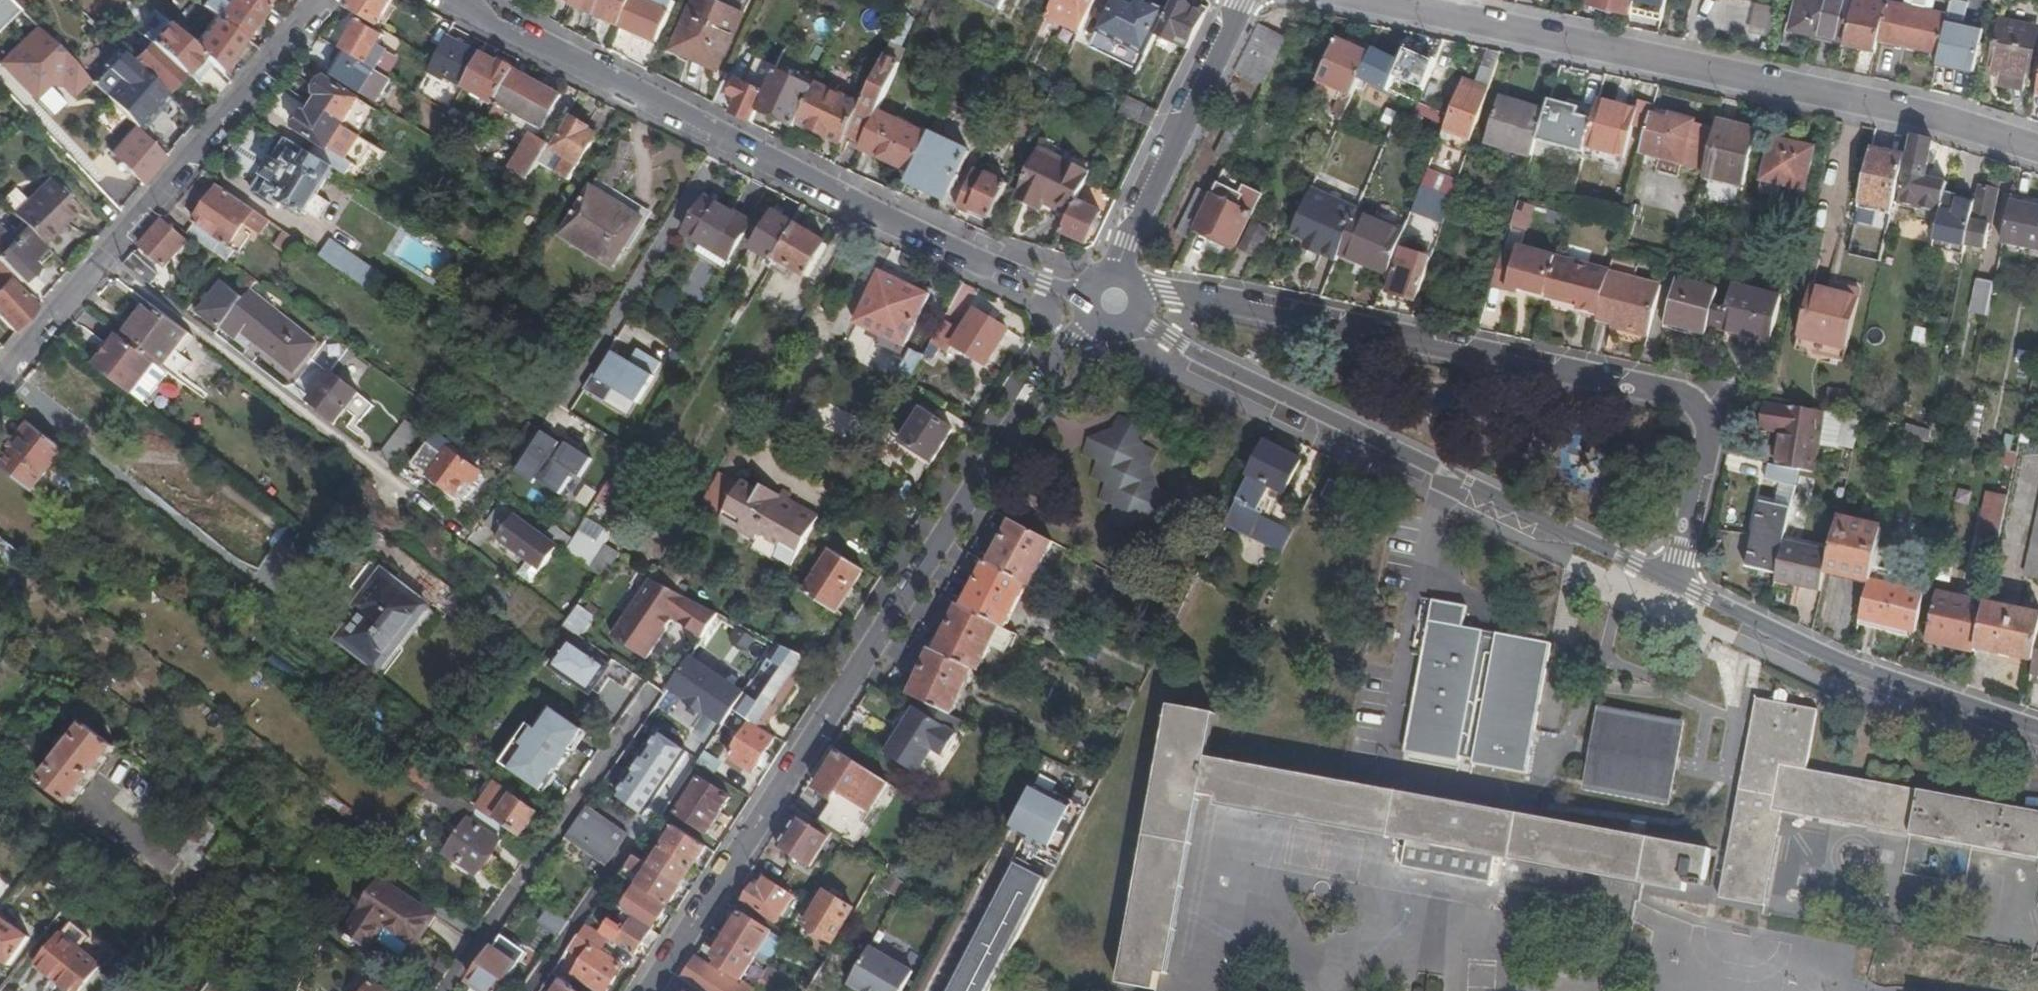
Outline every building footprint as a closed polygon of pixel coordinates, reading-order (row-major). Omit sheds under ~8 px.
[(19,11),(9,0),(0,0),(0,30),(19,11)] [(265,8),(254,0),(205,0),(200,6),(214,18),(242,39),(265,8)] [(346,7),(378,26),(392,0),(352,0),(346,7)] [(597,16),(604,0),(574,0),(573,2),(572,4),(597,16)] [(622,27),(623,27),(634,0),(604,0),(597,16),(622,27)] [(622,27),(658,43),(676,3),(669,0),(662,0),(659,7),(646,2),(647,0),(634,0),(623,27),(622,27)] [(707,66),(732,11),(706,0),(694,0),(673,50),(707,66)] [(848,16),(855,0),(812,0),(848,16)] [(990,7),(1011,17),(1019,0),(994,0),(990,7)] [(1097,0),(1055,0),(1047,16),(1081,33),(1097,0)] [(1157,34),(1169,10),(1150,1),(1147,6),(1137,2),(1134,0),(1114,0),(1091,47),(1140,70),(1157,34)] [(1205,18),(1190,11),(1192,8),(1175,0),(1173,0),(1169,10),(1157,34),(1190,49),(1205,18)] [(1632,12),(1634,0),(1591,0),(1590,1),(1632,12)] [(1632,12),(1661,19),(1666,0),(1634,0),(1632,12)] [(1844,41),(1853,0),(1797,0),(1797,3),(1791,28),(1844,41)] [(1876,49),(1877,43),(1878,37),(1887,2),(1887,0),(1853,0),(1844,41),(1876,49)] [(1904,6),(1932,12),(1935,0),(1906,0),(1904,6)] [(1960,0),(1951,0),(1947,15),(1946,20),(1964,23),(1969,2),(1960,0)] [(1783,32),(1842,46),(1844,41),(1791,28),(1797,3),(1790,2),(1783,32)] [(1939,50),(1946,20),(1947,15),(1932,12),(1904,6),(1887,2),(1878,37),(1902,42),(1939,50)] [(732,11),(707,66),(717,70),(740,15),(732,11)] [(447,36),(453,25),(454,22),(442,16),(440,19),(429,41),(441,47),(447,36)] [(218,72),(242,39),(214,18),(193,48),(209,63),(218,72)] [(1997,18),(1985,69),(1997,73),(1996,83),(2024,89),(2037,27),(1997,18)] [(342,50),(376,69),(387,50),(378,45),(383,35),(359,20),(351,34),(342,50)] [(1937,61),(1955,65),(1974,69),(1983,27),(1964,23),(1946,20),(1939,50),(1937,61)] [(320,36),(338,48),(342,50),(351,34),(333,21),(320,36)] [(142,36),(181,74),(188,68),(197,76),(209,63),(193,48),(166,23),(156,34),(149,28),(142,36)] [(900,24),(891,43),(902,49),(911,29),(900,24)] [(1266,81),(1287,40),(1257,25),(1237,67),(1266,81)] [(37,29),(1,65),(36,100),(49,85),(63,88),(72,97),(88,82),(37,29)] [(164,93),(181,74),(142,36),(135,44),(141,50),(131,61),(133,63),(164,93)] [(463,86),(480,54),(447,36),(441,47),(435,60),(417,94),(426,99),(438,76),(445,81),(447,78),(463,87),(463,86)] [(1878,37),(1877,43),(1901,49),(1902,42),(1878,37)] [(1362,78),(1372,57),(1338,41),(1319,82),(1342,93),(1334,113),(1338,115),(1336,120),(1333,119),(1324,138),(1334,142),(1342,123),(1341,122),(1351,101),(1362,78)] [(1842,46),(1875,54),(1876,49),(1844,41),(1842,46)] [(327,73),(376,103),(391,78),(376,69),(342,50),(338,48),(329,63),(332,65),(327,73)] [(1436,60),(1408,48),(1402,64),(1397,75),(1408,79),(1407,82),(1424,89),(1436,60)] [(1501,52),(1489,49),(1483,66),(1494,71),(1501,52)] [(1402,64),(1374,51),(1372,57),(1362,78),(1390,91),(1397,75),(1402,64)] [(495,103),(514,70),(513,69),(499,62),(498,63),(480,54),(463,86),(495,103)] [(880,110),(901,63),(885,56),(863,102),(880,110)] [(134,127),(164,93),(133,63),(104,97),(118,112),(134,127)] [(1460,85),(1448,115),(1442,131),(1471,140),(1494,71),(1483,66),(1475,90),(1460,85)] [(515,71),(514,70),(495,103),(485,122),(494,128),(500,116),(534,135),(540,126),(543,128),(561,95),(515,71)] [(795,128),(798,122),(814,88),(777,71),(769,88),(759,111),(795,128)] [(343,124),(359,99),(325,78),(316,93),(319,96),(314,105),(317,107),(343,124)] [(733,114),(753,124),(759,111),(769,88),(758,83),(754,89),(737,82),(731,96),(740,100),(733,114)] [(798,122),(843,143),(846,137),(861,105),(816,84),(814,88),(798,122)] [(1044,110),(1050,98),(1035,91),(1030,103),(1044,110)] [(316,93),(310,102),(314,105),(319,96),(316,93)] [(1151,128),(1159,113),(1127,97),(1119,113),(1151,128)] [(343,125),(360,135),(376,109),(359,99),(343,124),(343,125)] [(1538,140),(1546,114),(1501,99),(1487,142),(1533,157),(1538,140)] [(1637,109),(1598,99),(1593,119),(1585,148),(1623,158),(1637,109)] [(314,105),(310,102),(303,112),(308,115),(314,105)] [(846,137),(863,145),(878,112),(880,110),(863,102),(861,105),(846,137)] [(310,152),(334,167),(345,174),(353,163),(329,147),(343,125),(343,124),(317,107),(314,105),(308,115),(303,112),(293,127),(317,142),(310,152)] [(1585,148),(1593,119),(1548,107),(1546,114),(1538,140),(1584,152),(1585,148)] [(1227,160),(1249,115),(1238,109),(1216,154),(1227,160)] [(863,145),(861,148),(894,163),(896,159),(915,167),(930,136),(905,125),(878,112),(863,145)] [(1674,120),(1650,114),(1640,154),(1706,170),(1716,130),(1695,125),(1696,120),(1676,115),(1674,120)] [(553,148),(548,145),(539,161),(538,162),(569,180),(596,135),(588,130),(590,127),(572,117),(553,148)] [(1719,118),(1716,130),(1706,170),(1704,178),(1745,187),(1757,132),(1736,127),(1737,123),(1719,118)] [(1758,128),(1737,123),(1736,127),(1757,132),(1758,128)] [(353,163),(358,166),(373,143),(360,135),(343,125),(329,147),(353,163)] [(136,129),(112,154),(142,184),(164,158),(136,129)] [(912,172),(911,175),(941,190),(944,184),(954,188),(971,152),(931,133),(930,136),(915,167),(912,172)] [(287,138),(265,173),(274,180),(265,193),(267,195),(264,200),(275,208),(280,202),(281,203),(283,200),(305,214),(334,167),(310,152),(287,138)] [(1772,138),(1762,182),(1807,192),(1817,147),(1815,147),(1814,150),(1801,148),(1802,144),(1790,142),(1790,145),(1774,142),(1774,139),(1772,138)] [(1932,142),(1913,138),(1899,203),(1941,212),(1944,194),(1947,184),(1924,179),(1932,142)] [(1904,156),(1869,149),(1858,202),(1892,210),(1904,156)] [(538,162),(539,161),(521,150),(504,180),(521,190),(538,162)] [(1067,222),(1071,214),(1077,201),(1090,174),(1060,159),(1042,151),(1019,198),(1037,206),(1034,212),(1044,217),(1047,212),(1063,220),(1067,222)] [(894,163),(912,172),(915,167),(896,159),(894,163)] [(972,209),(992,219),(1008,185),(976,169),(958,208),(970,214),(972,209)] [(1452,197),(1457,182),(1457,181),(1428,170),(1422,185),(1452,197)] [(1218,184),(1249,198),(1253,191),(1222,175),(1218,184)] [(618,203),(623,194),(597,178),(561,235),(613,268),(625,248),(643,219),(618,203)] [(25,227),(44,246),(64,227),(62,226),(79,210),(50,180),(33,196),(30,192),(23,199),(10,211),(25,227)] [(500,186),(518,197),(521,190),(504,180),(500,186)] [(1663,199),(1666,184),(1650,181),(1647,195),(1663,199)] [(944,184),(941,190),(951,194),(954,188),(944,184)] [(1243,211),(1249,198),(1218,184),(1196,228),(1236,248),(1251,215),(1243,211)] [(196,222),(188,233),(224,259),(232,247),(230,246),(244,226),(254,233),(266,217),(219,185),(194,220),(196,222)] [(1449,207),(1452,197),(1422,185),(1418,195),(1419,195),(1449,207)] [(10,211),(23,199),(12,187),(0,200),(0,201),(10,211)] [(1997,190),(1979,187),(1967,246),(1986,249),(1997,190)] [(1177,234),(1188,240),(1210,194),(1199,189),(1177,234)] [(1341,250),(1357,212),(1357,211),(1311,193),(1296,225),(1311,231),(1327,238),(1325,243),(1341,250)] [(648,211),(623,194),(618,203),(643,219),(648,211)] [(1944,194),(1941,212),(1935,239),(1966,245),(1975,201),(1944,194)] [(2037,199),(2012,194),(2010,201),(2036,206),(2037,199)] [(1449,207),(1419,195),(1412,212),(1443,224),(1449,207)] [(702,255),(723,268),(750,224),(705,197),(685,232),(707,246),(702,255)] [(1016,203),(1034,212),(1037,206),(1019,198),(1016,203)] [(1536,206),(1519,200),(1512,226),(1528,231),(1536,206)] [(1067,222),(1062,232),(1086,243),(1101,212),(1077,201),(1071,214),(1067,222)] [(2010,201),(2002,242),(2031,248),(2037,213),(2037,206),(2036,206),(2010,201)] [(1892,210),(1858,202),(1857,209),(1890,217),(1892,210)] [(648,211),(643,219),(625,248),(630,251),(653,214),(648,211)] [(776,257),(796,224),(773,211),(751,247),(774,260),(776,257)] [(1358,257),(1373,219),(1357,212),(1341,250),(1358,257)] [(163,218),(140,244),(151,254),(155,258),(151,261),(159,267),(162,264),(165,266),(188,240),(163,218)] [(1373,219),(1358,257),(1370,262),(1390,270),(1399,247),(1404,231),(1373,219)] [(1251,223),(1238,248),(1254,257),(1267,231),(1251,223)] [(813,234),(796,224),(776,257),(808,276),(828,243),(813,234)] [(230,246),(232,247),(240,253),(254,233),(244,226),(230,246)] [(44,246),(25,227),(9,243),(0,233),(0,262),(20,283),(34,269),(27,261),(44,246)] [(1309,237),(1325,243),(1327,238),(1311,231),(1309,237)] [(332,239),(320,255),(345,272),(356,256),(332,239)] [(1556,256),(1557,254),(1519,244),(1516,255),(1508,288),(1519,291),(1521,286),(1547,293),(1556,256)] [(1516,255),(1504,251),(1493,287),(1507,291),(1508,288),(1516,255)] [(134,252),(124,263),(144,279),(153,269),(134,252)] [(1998,254),(1987,252),(1983,267),(1995,269),(1998,254)] [(1610,270),(1556,256),(1547,293),(1577,301),(1577,305),(1576,308),(1599,314),(1609,272),(1610,270)] [(1390,291),(1418,300),(1419,296),(1425,278),(1429,267),(1413,261),(1410,271),(1398,266),(1390,291)] [(1367,268),(1387,276),(1390,270),(1370,262),(1367,268)] [(931,293),(881,268),(856,321),(905,345),(931,293)] [(35,308),(0,271),(0,320),(13,334),(35,308)] [(1661,286),(1609,272),(1599,314),(1597,320),(1596,323),(1613,327),(1612,331),(1649,339),(1661,286)] [(1665,323),(1668,323),(1679,278),(1676,277),(1665,323)] [(1425,278),(1419,296),(1433,301),(1439,282),(1425,278)] [(1679,278),(1668,323),(1707,333),(1718,287),(1679,278)] [(1994,284),(1976,280),(1969,314),(1987,317),(1994,284)] [(199,312),(219,327),(221,325),(243,297),(222,281),(210,297),(207,301),(199,312)] [(1722,283),(1712,325),(1729,329),(1773,340),(1783,297),(1722,283)] [(1839,294),(1840,288),(1830,285),(1828,292),(1839,294)] [(1796,351),(1826,357),(1830,337),(1839,294),(1828,292),(1810,288),(1796,351)] [(1861,293),(1840,288),(1839,294),(1859,299),(1861,293)] [(278,313),(249,290),(247,292),(276,314),(278,313)] [(276,314),(247,292),(243,297),(221,325),(235,337),(241,329),(244,325),(267,343),(263,346),(294,371),(309,351),(301,345),(308,337),(278,313),(276,314)] [(1547,293),(1545,297),(1577,305),(1577,301),(1547,293)] [(1830,337),(1826,357),(1846,362),(1859,299),(1839,294),(1830,337)] [(133,311),(117,332),(154,361),(159,364),(185,330),(174,321),(149,302),(138,315),(133,311)] [(1008,327),(976,308),(955,343),(986,363),(1008,327)] [(1599,314),(1576,308),(1575,314),(1597,320),(1599,314)] [(244,325),(241,329),(263,346),(267,343),(244,325)] [(1931,331),(1915,328),(1912,342),(1928,346),(1931,331)] [(1773,340),(1729,329),(1727,336),(1771,346),(1773,340)] [(185,330),(159,364),(165,369),(192,335),(185,330)] [(117,332),(93,364),(130,393),(154,361),(117,332)] [(330,372),(331,371),(350,348),(331,335),(312,358),(330,372)] [(315,343),(308,337),(301,345),(309,351),(315,343)] [(613,389),(636,404),(653,377),(651,376),(659,363),(638,350),(630,363),(613,352),(605,365),(604,364),(597,376),(593,373),(583,389),(604,403),(613,389)] [(1091,361),(995,510),(1180,608),(1197,575),(1272,428),(1116,354),(1091,361)] [(383,379),(387,374),(379,368),(377,369),(371,365),(363,376),(369,381),(375,373),(383,379)] [(330,372),(309,398),(337,420),(359,393),(331,371),(330,372)] [(1970,400),(1963,437),(1976,441),(1984,403),(1970,400)] [(1776,430),(1770,461),(1802,468),(1808,469),(1812,444),(1818,411),(1762,401),(1757,427),(1776,430)] [(903,442),(932,461),(953,429),(921,408),(901,440),(903,442)] [(1844,416),(1818,411),(1812,444),(1837,448),(1844,416)] [(1862,416),(1847,414),(1839,444),(1855,447),(1862,416)] [(380,454),(394,464),(420,431),(407,420),(380,454)] [(0,465),(0,467),(31,491),(64,449),(32,424),(0,465)] [(1908,427),(1907,439),(1930,441),(1932,429),(1908,427)] [(564,451),(536,434),(515,467),(561,496),(574,474),(581,479),(592,461),(567,445),(564,451)] [(447,450),(435,441),(416,465),(456,496),(477,470),(448,448),(447,450)] [(1223,523),(1243,534),(1256,509),(1263,496),(1268,485),(1285,451),(1265,441),(1223,523)] [(928,467),(932,461),(903,442),(899,448),(928,467)] [(1301,460),(1285,451),(1268,485),(1284,493),(1301,460)] [(2015,467),(2017,457),(1998,453),(1995,463),(2015,467)] [(1801,470),(1768,462),(1764,482),(1796,488),(1797,489),(1801,470)] [(1345,487),(1330,479),(1321,495),(1336,504),(1345,487)] [(743,481),(722,518),(757,538),(761,532),(782,544),(776,555),(791,564),(819,515),(790,500),(793,494),(785,489),(781,495),(778,500),(761,490),(743,481)] [(778,500),(781,495),(764,485),(761,490),(778,500)] [(1263,496),(1278,504),(1284,493),(1268,485),(1263,496)] [(1980,535),(1999,539),(2008,497),(1989,493),(1980,535)] [(517,512),(503,502),(485,524),(499,535),(514,516),(517,512)] [(1747,568),(1777,575),(1785,542),(1792,510),(1791,510),(1761,504),(1747,568)] [(1256,509),(1243,534),(1249,537),(1262,512),(1256,509)] [(1262,512),(1249,537),(1281,553),(1293,528),(1262,512)] [(559,550),(514,516),(499,535),(494,542),(539,576),(559,550)] [(1878,563),(1885,530),(1838,519),(1830,554),(1828,565),(1826,571),(1870,581),(1859,625),(1860,626),(1864,627),(1874,582),(1878,563)] [(1027,582),(1030,584),(1053,541),(1013,520),(990,564),(1027,582)] [(547,535),(566,550),(571,541),(553,526),(547,535)] [(2027,574),(2037,577),(2037,526),(2027,574)] [(591,569),(605,545),(607,541),(599,535),(594,542),(578,531),(571,541),(566,550),(582,563),(591,569)] [(0,536),(0,557),(7,564),(19,550),(0,536)] [(1777,575),(1775,583),(1821,594),(1826,571),(1828,565),(1830,554),(1785,542),(1777,575)] [(607,567),(613,566),(620,554),(605,545),(591,569),(599,576),(607,567)] [(864,569),(831,548),(804,591),(836,612),(864,569)] [(963,606),(1004,625),(1027,582),(990,564),(986,562),(963,606)] [(368,599),(353,619),(371,632),(392,649),(427,604),(381,570),(362,594),(368,599)] [(702,638),(719,613),(680,592),(656,580),(651,577),(611,634),(645,658),(674,617),(702,638)] [(1924,594),(1874,582),(1864,627),(1914,638),(1915,639),(1924,594)] [(1936,643),(1946,594),(1938,592),(1927,642),(1936,643)] [(1986,603),(1946,594),(1936,643),(1975,651),(1976,647),(1984,611),(1986,603)] [(1429,619),(1464,625),(1468,605),(1433,598),(1429,619)] [(972,668),(976,670),(990,643),(1004,649),(1010,636),(1016,639),(1018,633),(1004,625),(963,606),(959,603),(935,651),(972,668)] [(1986,603),(1984,611),(1976,647),(2036,660),(2037,648),(2037,614),(1986,603)] [(564,625),(579,636),(594,615),(579,604),(566,621),(564,625)] [(371,632),(353,619),(339,637),(378,667),(392,649),(371,632)] [(1483,628),(1464,625),(1429,619),(1405,751),(1459,761),(1459,755),(1473,758),(1473,764),(1529,775),(1554,641),(1497,631),(1496,638),(1482,635),(1483,628)] [(624,688),(635,674),(579,636),(564,625),(558,633),(570,640),(551,666),(590,693),(604,674),(624,688)] [(789,653),(792,650),(778,644),(775,650),(786,657),(789,653)] [(951,714),(972,668),(935,651),(930,649),(909,694),(917,697),(951,714)] [(762,728),(806,666),(789,653),(786,657),(775,650),(769,658),(780,666),(755,702),(744,694),(733,709),(743,715),(762,728)] [(806,666),(812,658),(792,650),(789,653),(806,666)] [(692,655),(669,688),(722,725),(733,709),(744,694),(744,690),(692,655)] [(962,719),(951,714),(917,697),(914,705),(956,732),(962,719)] [(1819,712),(1757,700),(1720,899),(1764,908),(1777,837),(1769,836),(1774,812),(2037,859),(2037,812),(1807,771),(1819,712)] [(1214,712),(1168,704),(1119,983),(1157,990),(1160,974),(1168,975),(1200,795),(1217,798),(1216,806),(1407,842),(1402,868),(1490,885),(1496,858),(1686,893),(1688,885),(1705,888),(1712,851),(1206,756),(1214,712)] [(956,732),(914,705),(903,723),(894,736),(884,752),(916,772),(932,748),(942,755),(957,733),(956,732)] [(533,724),(506,762),(548,791),(591,731),(555,706),(540,727),(533,724)] [(1682,727),(1601,711),(1587,787),(1667,802),(1682,727)] [(753,772),(776,737),(762,728),(743,715),(738,723),(747,728),(744,733),(740,730),(735,739),(738,741),(729,756),(753,772)] [(116,747),(87,724),(73,742),(63,735),(57,743),(66,751),(43,780),(72,804),(116,747)] [(697,762),(738,789),(746,776),(706,750),(697,762)] [(882,778),(839,751),(816,786),(834,798),(818,823),(844,840),(846,837),(882,778)] [(522,802),(533,785),(511,770),(485,810),(522,836),(538,813),(522,802)] [(174,792),(151,773),(124,808),(147,826),(174,792)] [(729,798),(700,777),(676,812),(706,833),(729,798)] [(618,796),(645,805),(651,787),(624,778),(618,796)] [(888,782),(882,778),(846,837),(844,840),(855,847),(871,820),(866,817),(888,782)] [(437,780),(428,790),(470,819),(446,853),(478,875),(509,829),(437,780)] [(421,792),(424,795),(428,790),(418,783),(415,787),(421,792)] [(1031,783),(1003,839),(1054,865),(1080,814),(1083,809),(1031,783)] [(628,836),(586,806),(579,817),(565,837),(607,866),(628,836)] [(829,837),(797,816),(778,845),(810,866),(829,837)] [(180,853),(212,878),(228,859),(241,843),(213,822),(201,836),(195,832),(180,853)] [(693,866),(706,846),(674,826),(662,845),(693,866)] [(234,864),(247,848),(241,843),(228,859),(234,864)] [(681,885),(693,866),(662,845),(649,864),(681,885)] [(668,905),(681,885),(649,864),(634,855),(620,874),(637,884),(668,905)] [(765,878),(759,887),(754,884),(744,900),(777,921),(793,896),(765,878)] [(437,917),(384,879),(347,931),(346,930),(344,932),(350,937),(348,940),(351,943),(354,939),(369,951),(371,949),(368,947),(385,924),(416,946),(437,917)] [(1003,964),(1040,893),(1016,880),(959,990),(990,990),(1003,964)] [(831,883),(826,891),(853,908),(858,899),(831,883)] [(652,929),(668,905),(637,884),(621,909),(625,912),(652,929)] [(13,893),(5,887),(0,894),(0,898),(6,902),(13,893)] [(853,908),(826,891),(805,924),(833,941),(853,908)] [(636,955),(652,929),(625,912),(621,918),(632,925),(627,932),(614,922),(604,935),(609,937),(636,955)] [(748,917),(741,912),(737,918),(744,922),(748,917)] [(10,966),(31,937),(0,914),(0,958),(10,966)] [(737,918),(726,935),(755,954),(757,955),(772,931),(749,916),(748,917),(744,922),(737,918)] [(70,922),(36,964),(69,990),(79,990),(101,965),(80,948),(90,937),(70,922)] [(609,937),(604,935),(587,923),(580,934),(569,950),(584,960),(575,975),(600,990),(607,990),(623,966),(600,952),(609,937)] [(530,978),(543,987),(553,972),(569,950),(580,934),(567,925),(530,978)] [(783,939),(772,931),(757,955),(768,962),(783,939)] [(374,948),(405,966),(414,950),(384,932),(374,948)] [(755,954),(726,935),(715,953),(722,958),(718,964),(740,978),(755,954)] [(498,943),(472,980),(487,990),(500,990),(518,965),(503,955),(507,950),(498,943)] [(849,980),(867,990),(879,990),(896,960),(870,944),(849,980)] [(722,958),(715,953),(711,959),(718,964),(722,958)] [(695,956),(681,978),(702,990),(750,990),(695,956)] [(879,990),(900,990),(913,970),(896,960),(879,990)] [(681,978),(673,988),(677,990),(702,990),(681,978)] [(372,982),(366,990),(385,990),(372,982)] [(566,982),(560,990),(582,990),(566,982)]
